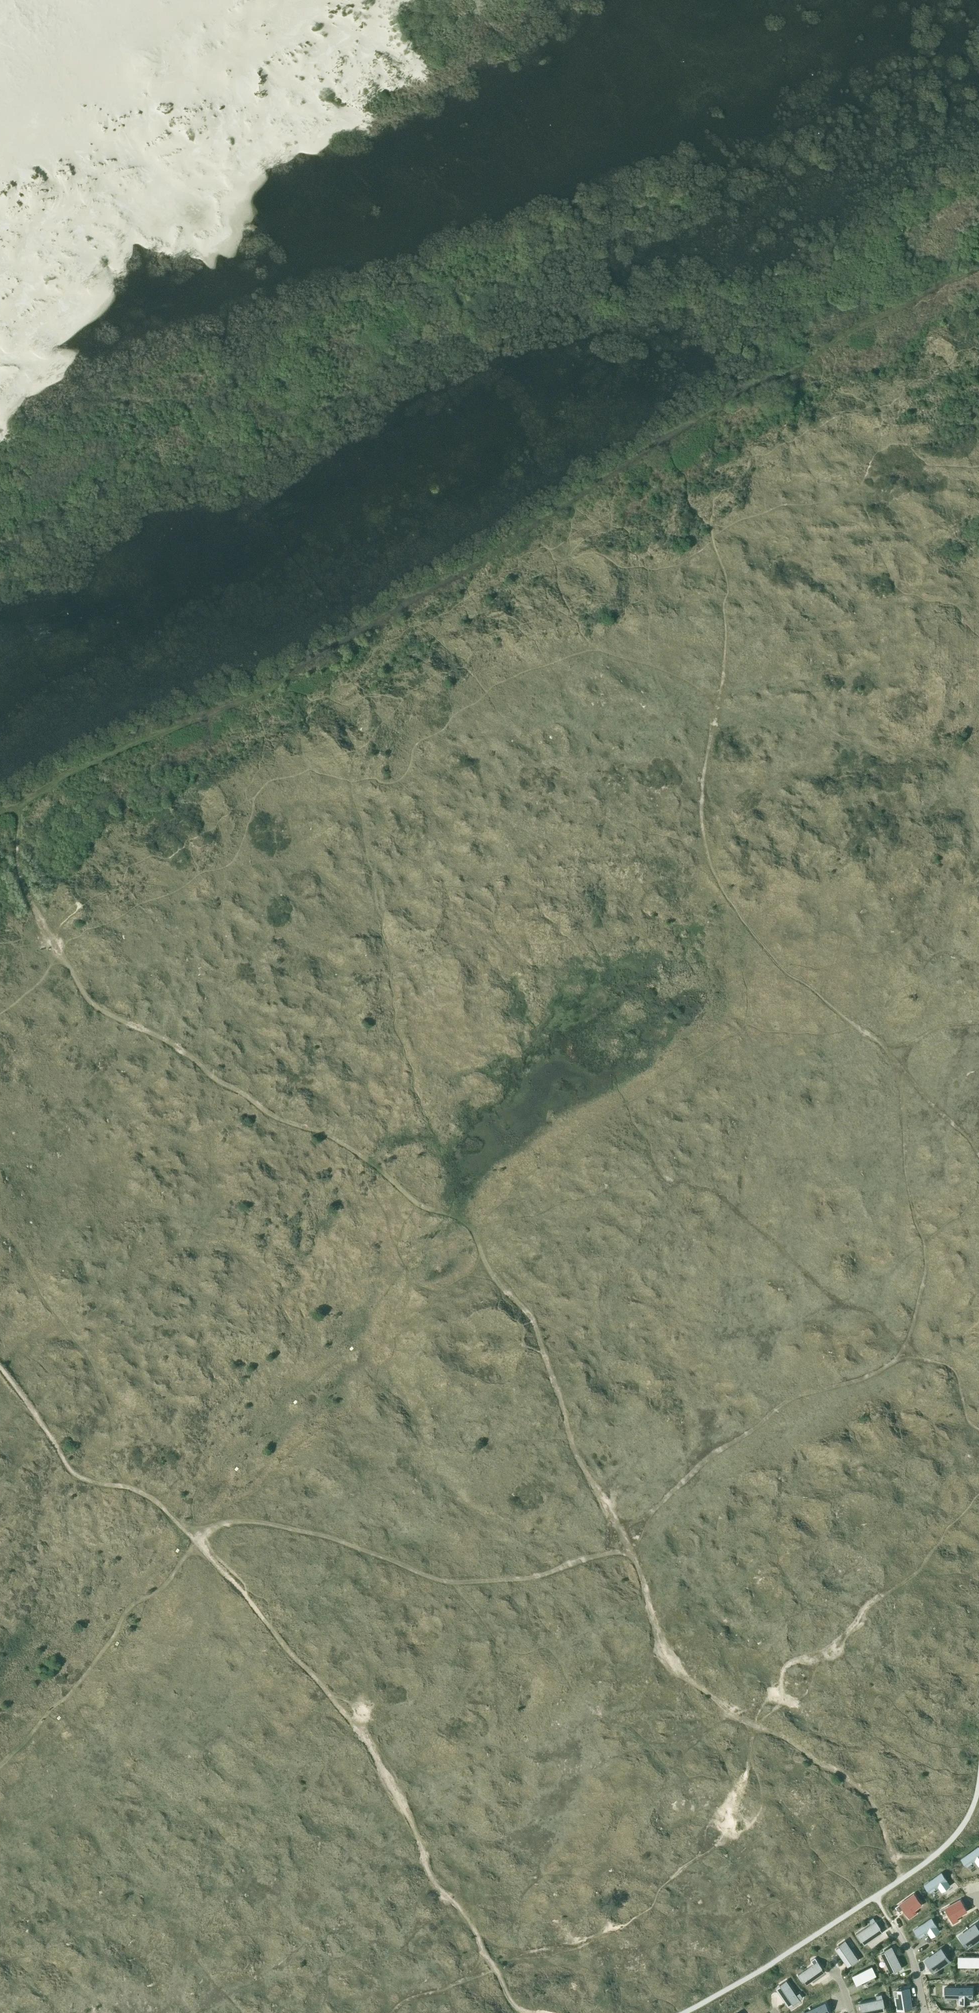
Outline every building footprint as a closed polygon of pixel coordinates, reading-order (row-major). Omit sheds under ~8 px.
[(961,1859),(966,1866),(967,1866),(972,1862),(975,1860),(978,1865),(978,1848),(978,1847),(961,1859)] [(941,1873),(924,1885),(929,1892),(930,1892),(935,1888),(938,1886),(941,1891),(949,1886),(946,1880),(941,1873)] [(914,1894),(902,1902),(906,1908),(903,1910),(909,1918),(916,1913),(914,1910),(921,1905),(914,1894)] [(960,1900),(947,1907),(950,1913),(948,1914),(953,1923),(958,1921),(956,1917),(966,1911),(960,1900)] [(873,1923),(858,1932),(866,1944),(886,1931),(875,1916),(870,1919),(873,1923)] [(931,1918),(914,1930),(918,1937),(919,1937),(920,1937),(925,1934),(924,1933),(927,1931),(931,1937),(939,1931),(935,1926),(936,1926),(931,1918)] [(958,1936),(965,1945),(972,1940),(974,1942),(978,1939),(978,1935),(978,1933),(978,1930),(975,1924),(958,1936)] [(861,1958),(847,1938),(837,1946),(851,1965),(861,1958)] [(902,1968),(892,1946),(880,1951),(890,1973),(902,1968)] [(941,1949),(924,1961),(931,1970),(938,1964),(940,1967),(947,1962),(944,1958),(946,1956),(941,1949)] [(960,1954),(960,1965),(978,1965),(978,1954),(960,1954)] [(819,1959),(800,1973),(805,1981),(807,1980),(809,1983),(826,1970),(823,1966),(824,1965),(819,1959)] [(874,1964),(854,1974),(858,1983),(879,1973),(874,1964)] [(798,1993),(788,1978),(777,1986),(790,2005),(805,1996),(801,1990),(798,1993)] [(897,2007),(902,2007),(902,2010),(911,2008),(908,1988),(897,1990),(899,1999),(895,1999),(897,2007)] [(944,1988),(944,1997),(959,1997),(959,2003),(968,2004),(968,1997),(972,1997),(972,1988),(944,1988)] [(861,2000),(864,2012),(870,2012),(888,2010),(884,1992),(877,1994),(878,1997),(861,2000)] [(829,2012),(825,2004),(805,2012),(827,2012),(829,2012)]
